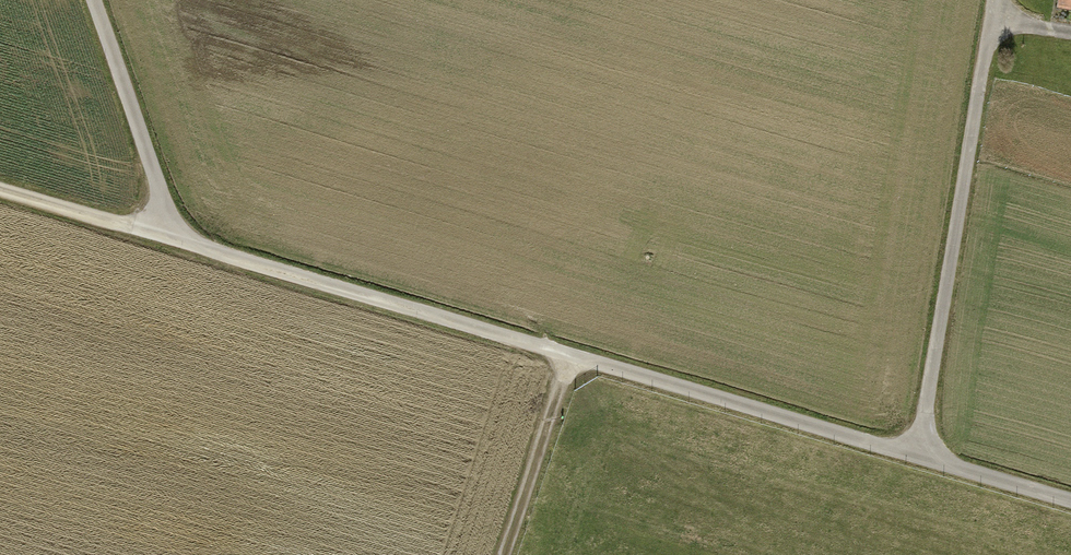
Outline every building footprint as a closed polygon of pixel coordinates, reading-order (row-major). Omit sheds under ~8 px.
[(1059,14),(1070,16),(1070,0),(1061,0),(1059,14)]
